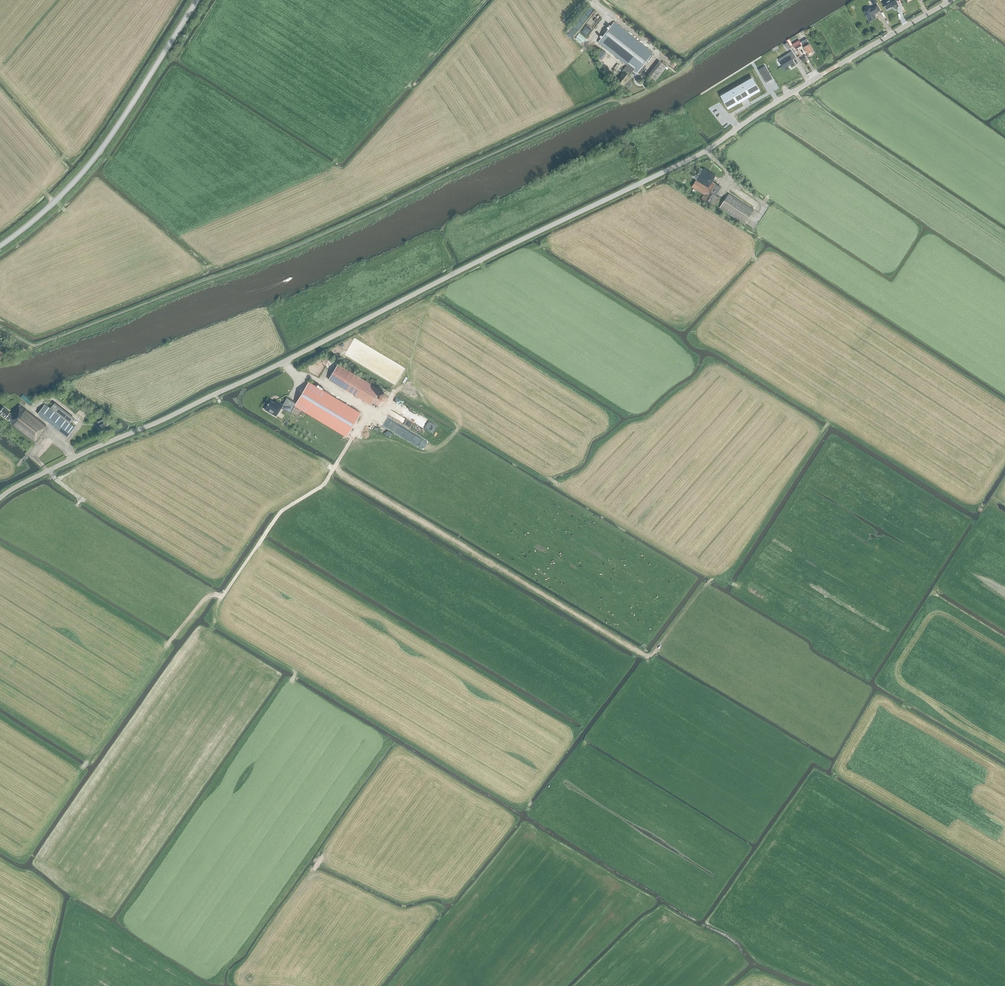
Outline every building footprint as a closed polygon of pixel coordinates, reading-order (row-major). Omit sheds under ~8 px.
[(889,0),(883,3),(887,9),(893,6),(898,4),(896,1),(897,0),(888,0),(889,0)] [(880,11),(877,5),(871,8),(864,12),(870,21),(876,18),(874,14),(880,11)] [(589,22),(581,30),(586,35),(594,26),(589,22)] [(636,73),(653,53),(614,22),(598,42),(626,65),(622,71),(623,72),(616,81),(622,86),(629,77),(628,76),(633,70),(636,73)] [(809,44),(808,41),(806,39),(800,42),(799,40),(793,44),(796,49),(802,45),(805,43),(806,46),(804,47),(808,54),(814,51),(810,44),(809,44)] [(796,58),(792,51),(788,53),(790,56),(780,62),(784,69),(788,66),(788,67),(788,66),(790,65),(794,62),(793,60),(796,58)] [(654,82),(666,67),(659,61),(646,76),(654,82)] [(758,70),(766,83),(772,79),(765,66),(758,70)] [(751,78),(721,96),(728,107),(758,89),(751,78)] [(698,166),(692,176),(697,179),(692,187),(704,194),(701,199),(710,204),(711,204),(715,207),(720,198),(716,196),(721,187),(720,186),(712,182),(714,179),(713,178),(716,175),(703,167),(702,168),(698,166)] [(754,210),(729,194),(720,208),(745,224),(754,210)] [(337,364),(328,379),(371,405),(380,390),(337,364)] [(268,403),(265,409),(276,416),(281,408),(290,414),(295,406),(347,437),(360,414),(308,383),(296,404),(287,398),(282,405),(276,402),(275,404),(271,401),(269,404),(268,403)] [(3,408),(0,412),(0,414),(11,423),(10,424),(34,443),(35,442),(37,443),(41,439),(39,437),(44,431),(43,430),(46,426),(20,405),(12,415),(3,408)] [(54,427),(67,438),(75,429),(45,405),(38,414),(54,427)] [(110,427),(108,421),(105,422),(103,419),(97,422),(99,425),(96,426),(99,432),(110,427)] [(425,429),(434,433),(438,424),(429,420),(425,429)]
